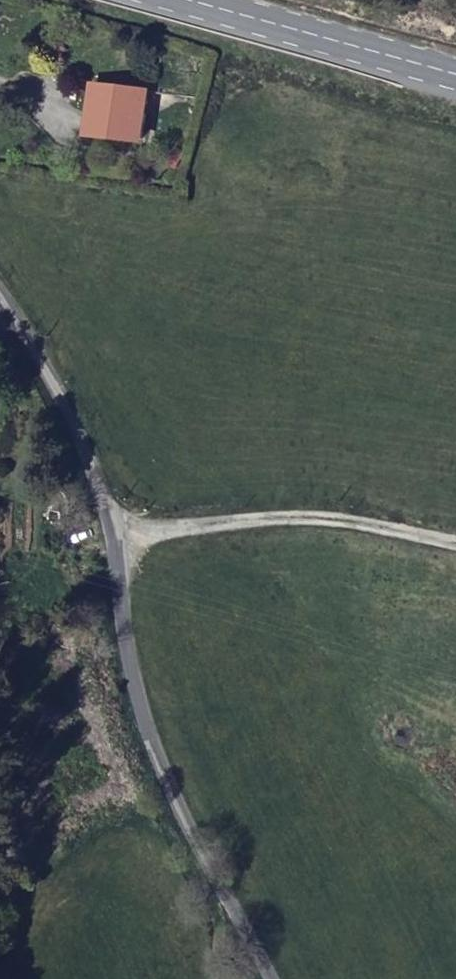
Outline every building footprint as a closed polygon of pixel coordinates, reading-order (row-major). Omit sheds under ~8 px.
[(83,57),(76,104),(127,113),(137,67),(83,57)]
